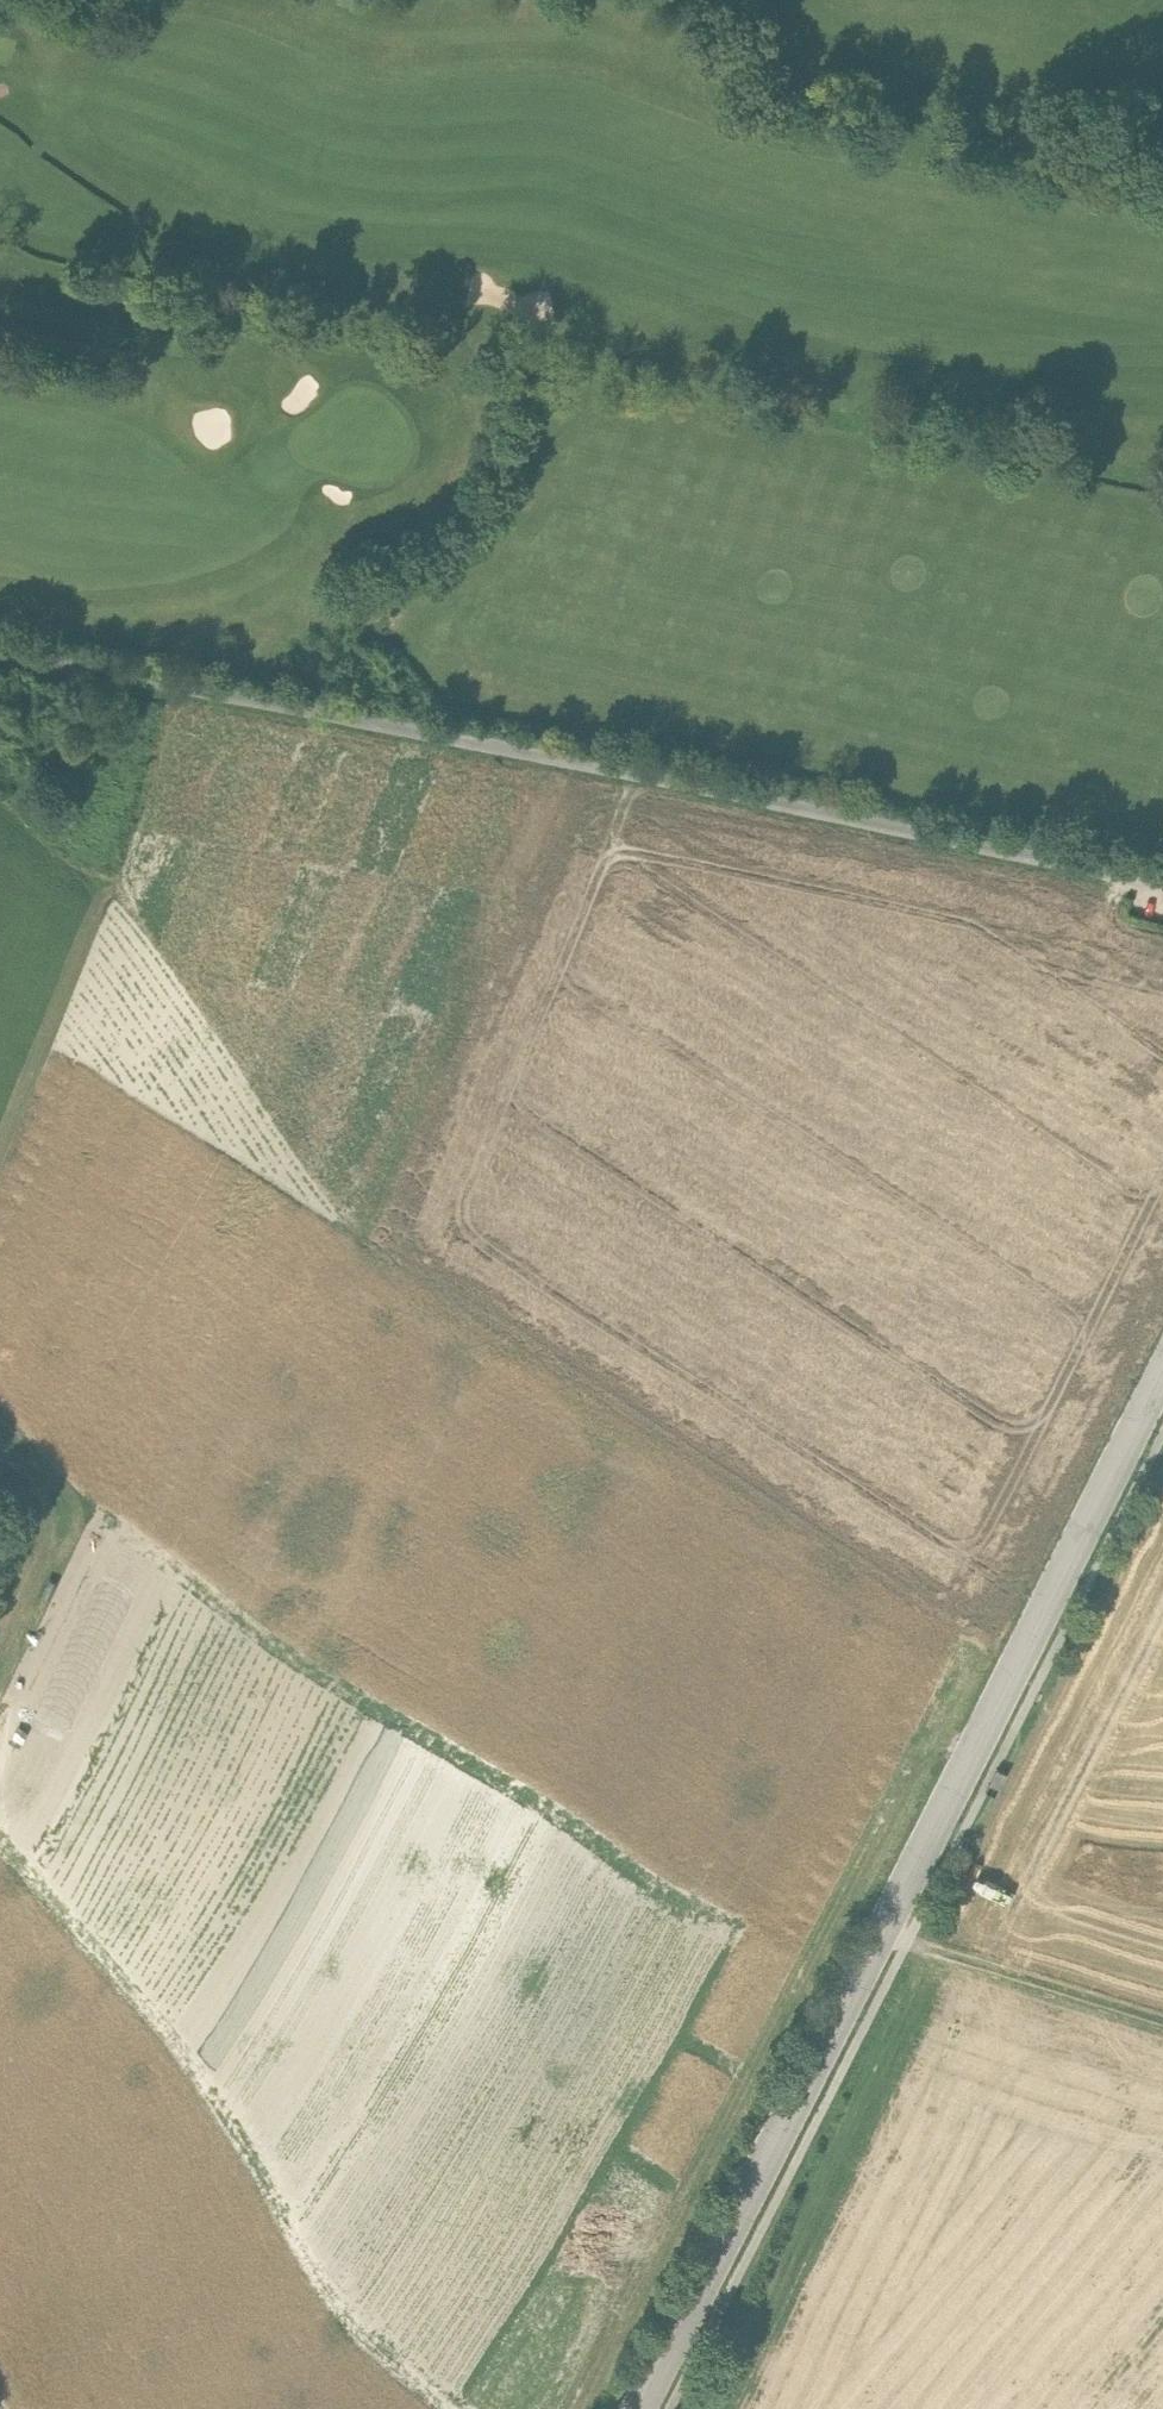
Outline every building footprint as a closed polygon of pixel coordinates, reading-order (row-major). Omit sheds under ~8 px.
[(787,551),(788,535),(772,534),(771,550),(787,551)]
